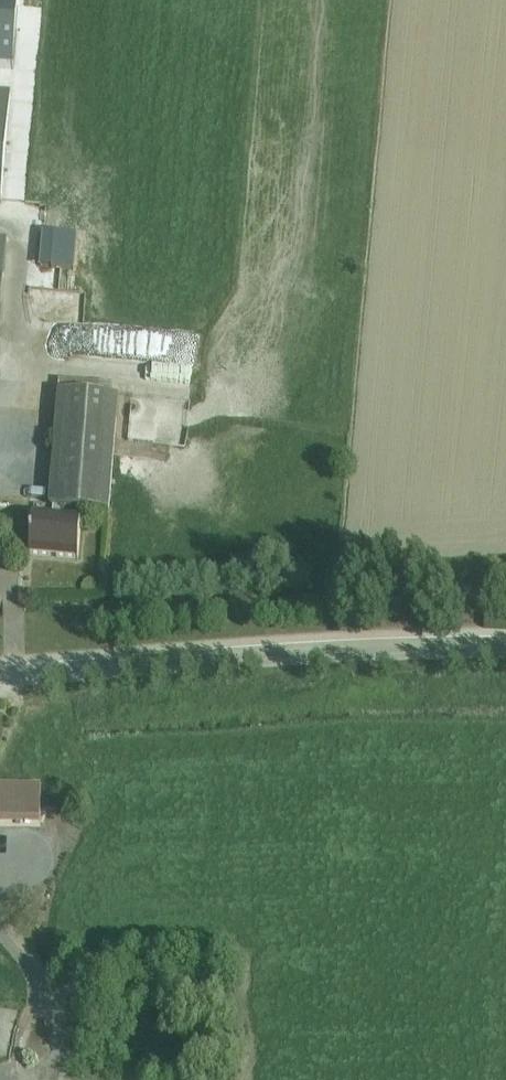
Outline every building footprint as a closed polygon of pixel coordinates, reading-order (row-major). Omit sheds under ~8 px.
[(2,207),(12,95),(0,94),(0,207),(2,207)] [(60,380),(49,507),(83,510),(110,512),(113,470),(119,397),(112,397),(113,384),(60,380)] [(32,540),(30,556),(79,560),(82,520),(34,515),(32,540)] [(0,785),(0,824),(41,825),(42,786),(0,785)]
